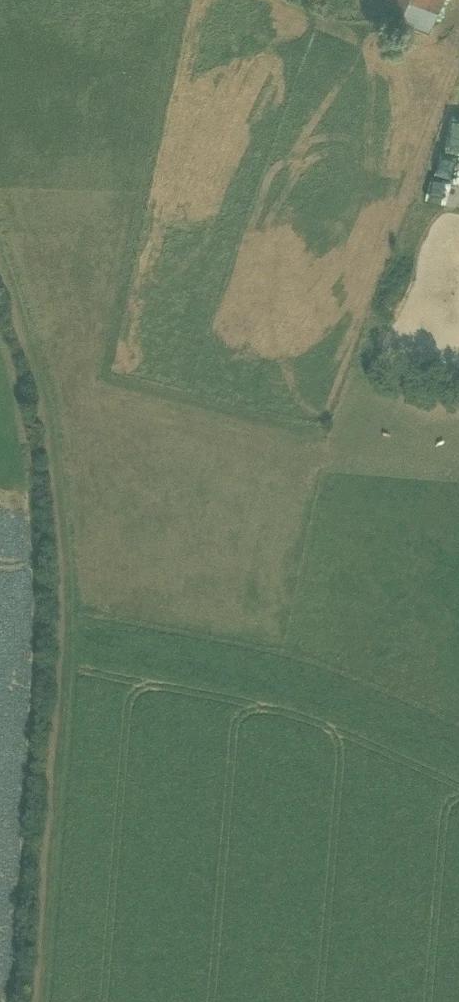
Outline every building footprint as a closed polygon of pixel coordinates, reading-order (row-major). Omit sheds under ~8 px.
[(368,3),(426,30),(440,0),(370,0),(368,3)]
